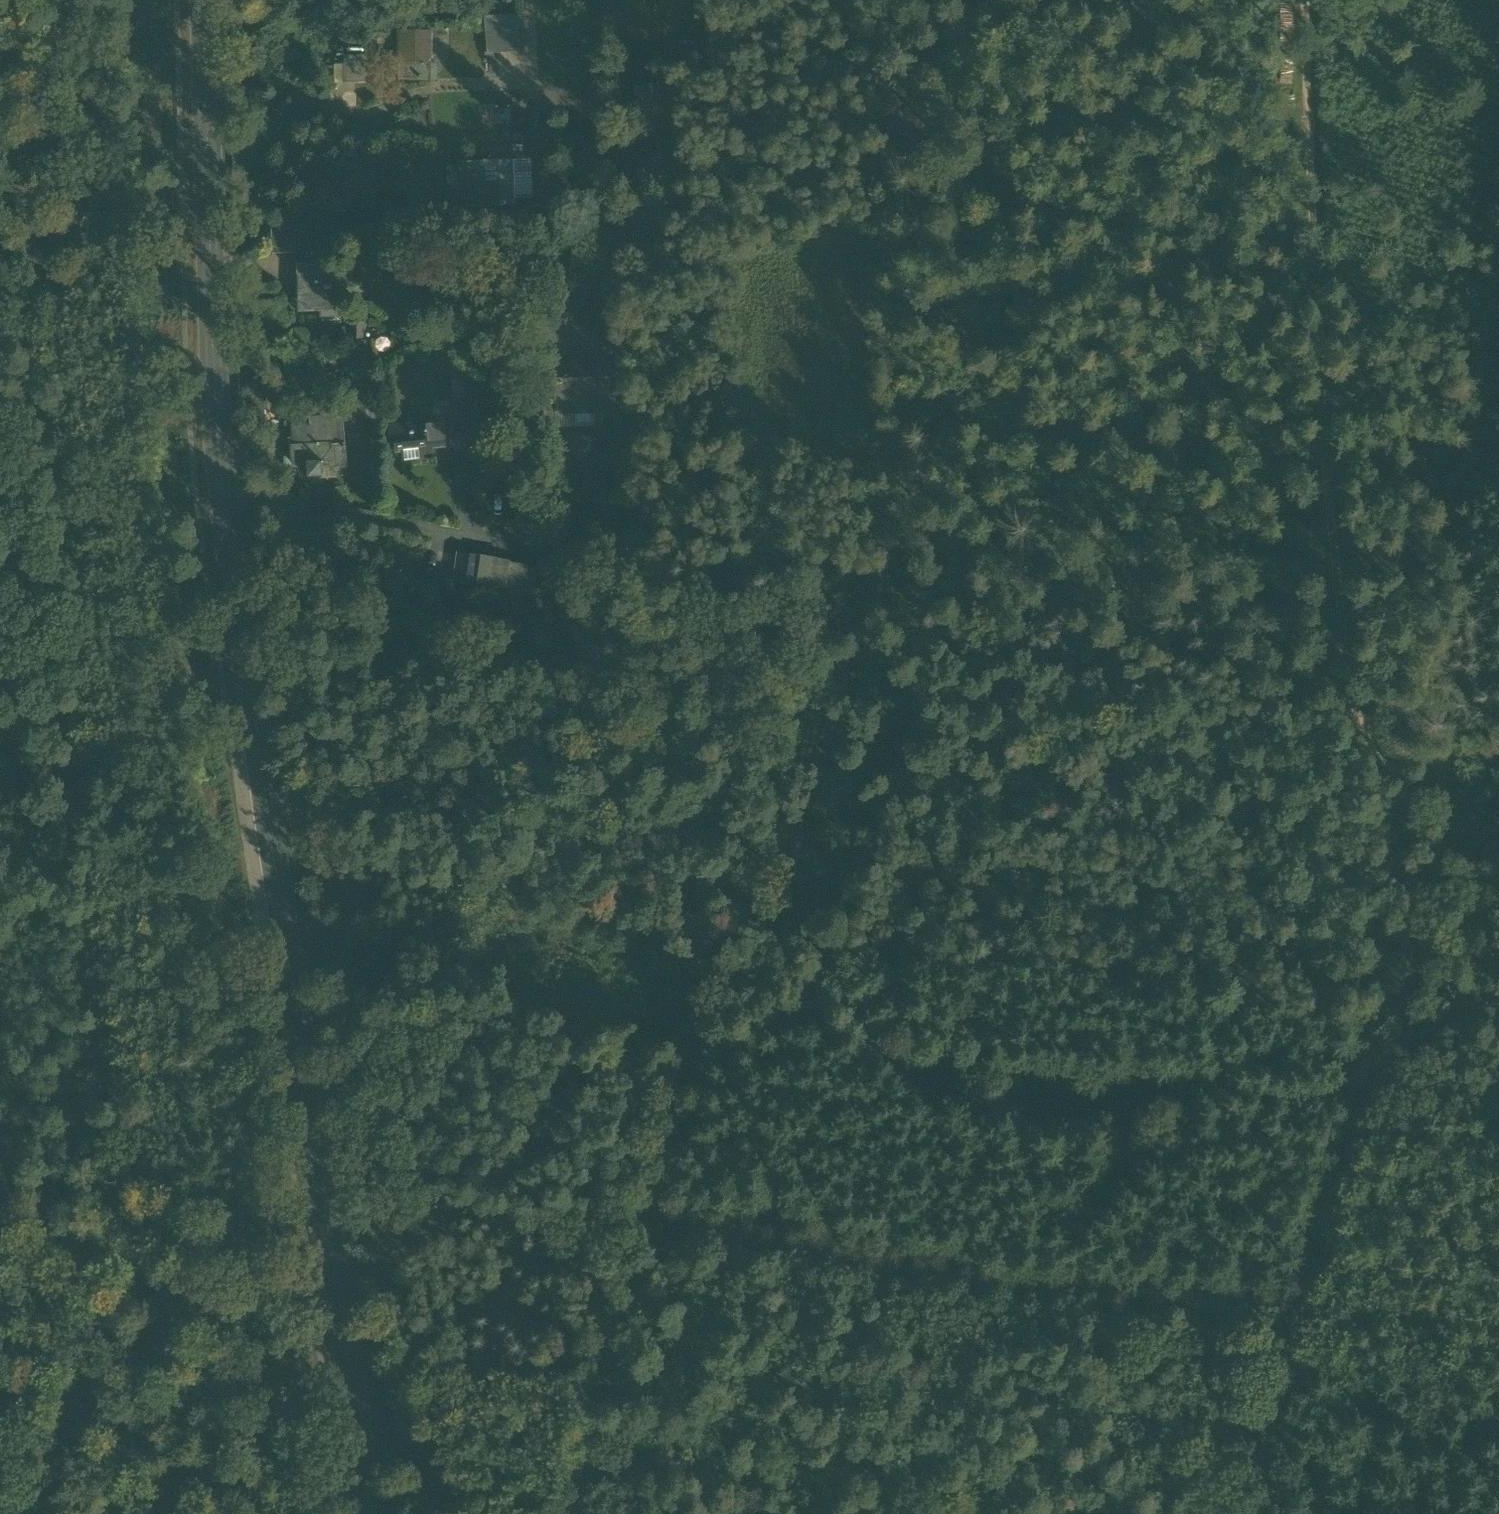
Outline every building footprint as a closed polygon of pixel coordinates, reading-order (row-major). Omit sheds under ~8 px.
[(413,10),(426,8),(425,0),(411,0),(413,10)] [(521,28),(485,31),(486,53),(521,51),(521,28)] [(431,31),(399,30),(398,78),(430,80),(431,31)] [(367,56),(344,56),(345,83),(368,83),(367,56)] [(513,160),(460,162),(462,208),(515,205),(514,188),(520,187),(519,174),(514,175),(513,160)] [(295,224),(271,225),(272,253),(296,252),(295,224)] [(565,259),(553,260),(553,272),(566,272),(565,259)] [(338,267),(297,265),(298,312),(321,311),(321,321),(340,320),(340,311),(341,311),(340,284),(350,284),(350,268),(338,268),(338,267)] [(368,338),(366,312),(342,314),(344,340),(368,338)] [(592,364),(540,365),(543,413),(595,412),(593,379),(592,364)] [(354,417),(377,417),(377,390),(365,383),(353,391),(354,417)] [(338,417),(311,418),(311,426),(324,426),(325,439),(329,438),(329,443),(325,443),(325,446),(332,445),(333,467),(335,467),(344,467),(342,425),(338,425),(338,417)] [(426,426),(409,428),(408,423),(389,426),(390,437),(392,437),(394,452),(403,451),(404,459),(430,456),(429,448),(446,446),(445,436),(427,438),(426,426)] [(311,426),(294,427),(294,438),(298,438),(298,447),(293,447),(294,464),(305,463),(306,478),(336,476),(335,467),(333,467),(332,445),(325,446),(325,443),(329,443),(329,438),(325,439),(324,426),(311,426)] [(480,558),(458,554),(453,582),(475,587),(480,558)] [(521,570),(507,567),(504,583),(518,586),(521,570)]
